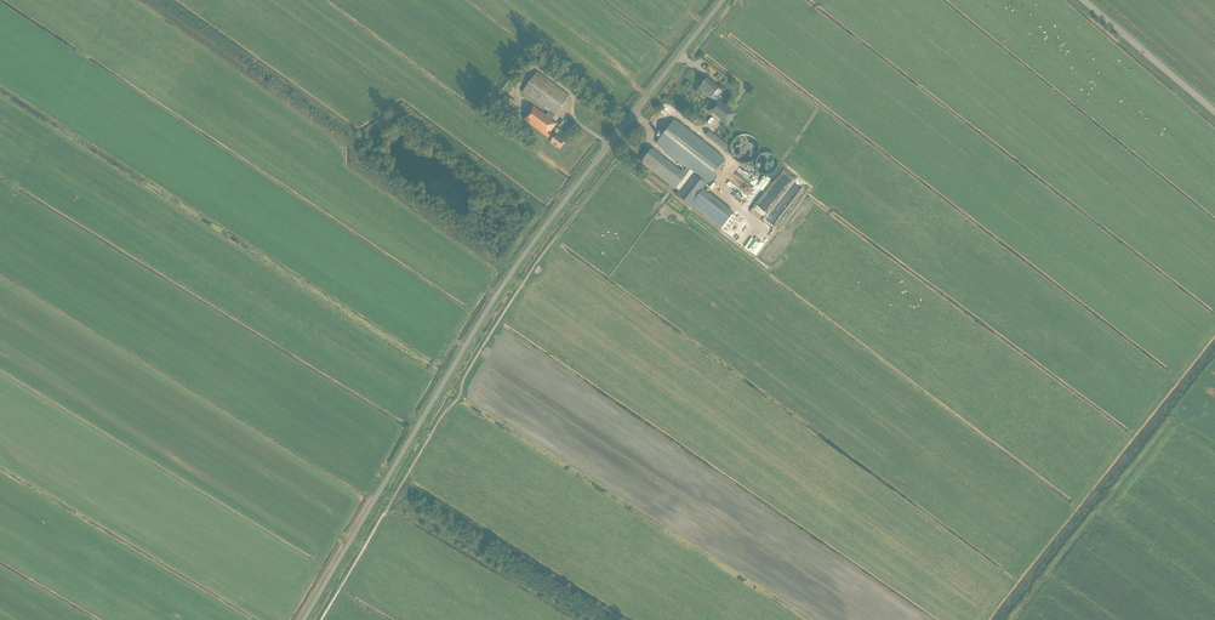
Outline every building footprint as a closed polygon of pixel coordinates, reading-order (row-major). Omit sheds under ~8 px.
[(504,62),(500,69),(507,72),(510,66),(504,62)] [(550,142),(559,149),(565,142),(556,136),(555,137),(550,133),(557,123),(552,120),(569,96),(537,72),(523,91),(549,111),(546,115),(534,106),(524,120),(552,141),(550,142)] [(720,88),(707,78),(700,88),(701,88),(699,90),(710,99),(712,97),(713,97),(720,88)] [(499,105),(509,113),(517,103),(506,95),(499,105)] [(660,106),(663,108),(659,112),(665,116),(672,109),(664,102),(660,106)] [(707,112),(727,125),(734,116),(714,102),(707,112)] [(517,129),(521,123),(509,113),(504,119),(517,129)] [(656,144),(707,183),(725,160),(675,120),(656,144)] [(724,149),(727,146),(711,133),(708,137),(724,149)] [(734,140),(733,141),(732,142),(731,146),(730,149),(731,153),(732,156),(734,159),(736,161),(740,162),(743,163),(746,163),(750,162),(753,161),(755,159),(757,156),(759,153),(759,149),(759,146),(757,142),(755,140),(753,137),(750,136),(746,135),(743,135),(740,136),(736,137),(734,140)] [(732,215),(651,151),(642,163),(676,189),(674,191),(721,229),(732,215)] [(772,167),(773,156),(768,156),(768,158),(767,157),(767,163),(762,163),(762,166),(772,167)] [(754,188),(739,177),(728,190),(742,202),(754,188)] [(785,192),(775,209),(780,212),(791,196),(785,192)] [(721,229),(734,239),(745,225),(732,215),(721,229)] [(749,252),(760,258),(771,240),(760,233),(749,252)]
